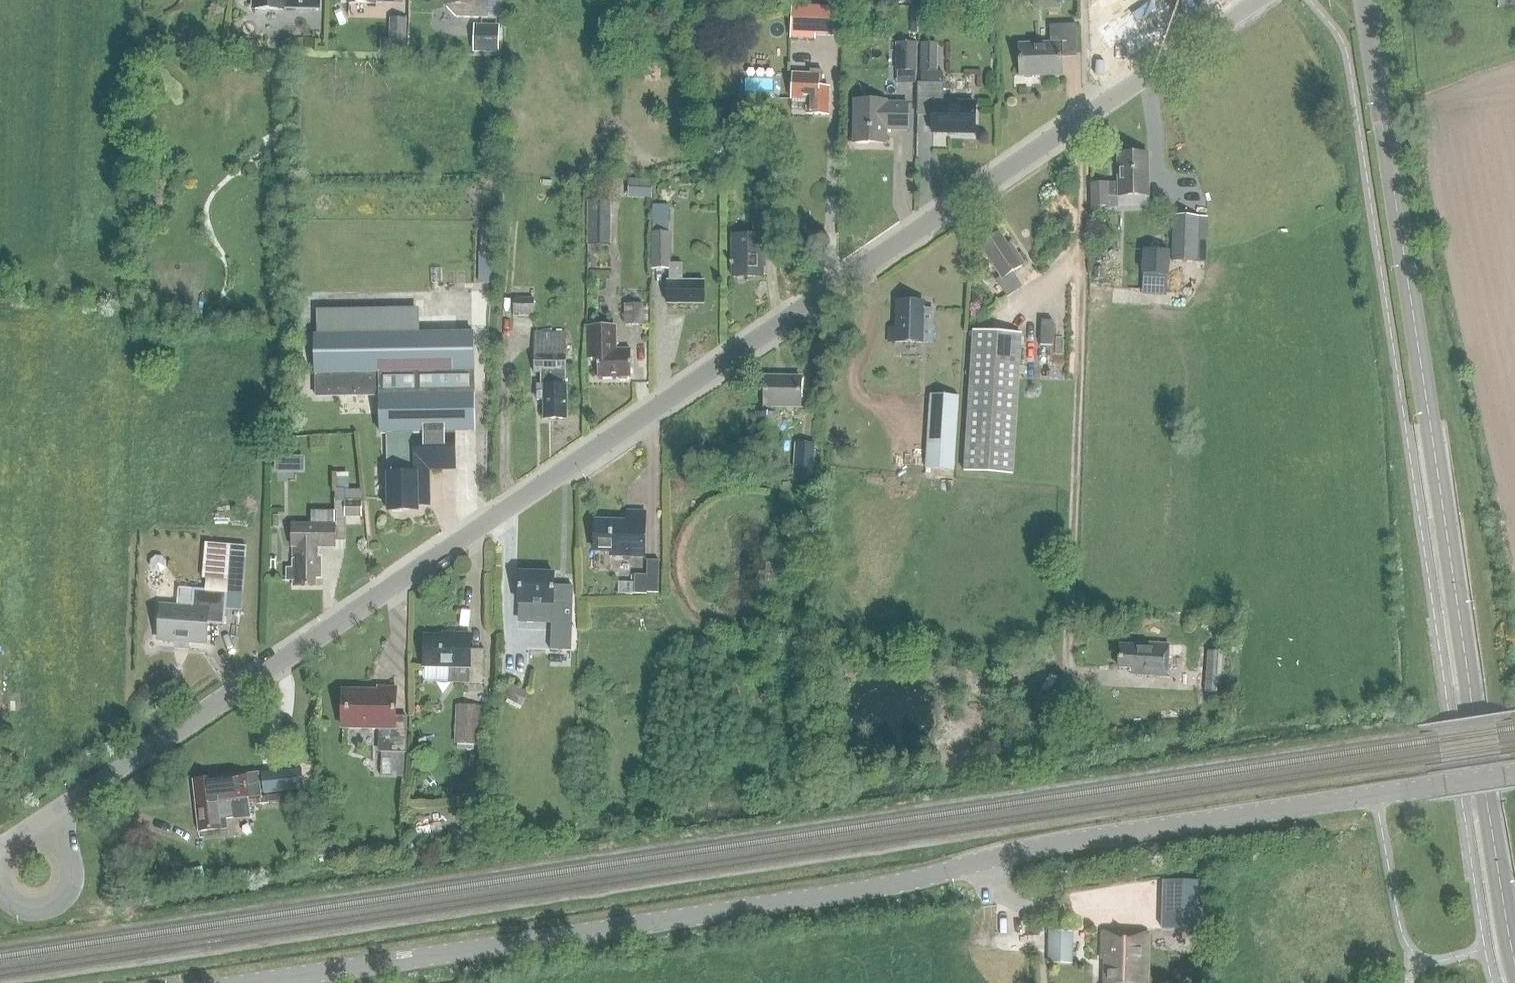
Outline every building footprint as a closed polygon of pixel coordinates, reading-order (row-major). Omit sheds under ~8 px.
[(252,9),(283,9),(283,8),(319,9),(320,0),(252,0),(252,9)] [(487,18),(487,0),(444,0),(444,4),(446,4),(446,7),(456,17),(487,18)] [(1036,9),(1048,8),(1048,0),(1036,0),(1036,9)] [(1127,10),(1150,43),(1170,30),(1159,15),(1169,8),(1164,0),(1142,0),(1127,10)] [(1190,9),(1203,0),(1184,0),(1190,9)] [(814,35),(815,6),(791,5),(790,38),(814,39),(814,35)] [(1453,21),(1453,7),(1441,7),(1441,21),(1453,21)] [(1096,28),(1110,48),(1120,41),(1130,57),(1150,43),(1127,10),(1108,23),(1106,21),(1096,28)] [(406,23),(394,23),(393,41),(405,41),(406,23)] [(1074,25),(1049,26),(1050,44),(1018,45),(1019,76),(1022,75),(1023,78),(1027,79),(1031,78),(1033,75),(1061,74),(1060,54),(1075,53),(1074,25)] [(474,27),(474,51),(498,51),(498,27),(474,27)] [(881,42),(881,34),(871,33),(871,42),(881,42)] [(895,70),(916,71),(916,42),(895,42),(895,70)] [(919,71),(936,71),(937,42),(919,42),(919,71)] [(806,114),(827,115),(828,87),(821,87),(821,71),(809,70),(809,74),(792,74),(791,99),(807,99),(806,114)] [(942,84),(943,72),(921,72),(921,83),(942,84)] [(917,83),(917,114),(932,114),(932,133),(973,133),(974,102),(942,102),(943,84),(942,84),(921,83),(917,83)] [(906,130),(907,103),(885,102),(885,101),(854,101),(853,143),(885,143),(885,130),(906,130)] [(1108,183),(1090,183),(1091,206),(1108,206),(1108,196),(1148,196),(1147,153),(1117,154),(1118,182),(1108,183)] [(732,165),(744,164),(744,156),(732,157),(732,165)] [(656,196),(656,178),(632,178),(632,197),(656,196)] [(157,207),(157,197),(144,196),(143,207),(157,207)] [(585,200),(585,245),(610,245),(610,200),(585,200)] [(1174,262),(1196,262),(1196,217),(1173,216),(1172,260),(1172,262),(1174,262)] [(752,235),(731,235),(732,277),(762,277),(761,235),(761,226),(752,226),(752,235)] [(651,233),(651,263),(651,269),(668,269),(668,281),(667,281),(667,303),(703,303),(703,281),(681,281),(681,263),(669,263),(669,233),(651,233)] [(1023,264),(1010,244),(1007,246),(998,233),(979,245),(1000,276),(994,280),(1006,297),(1022,287),(1012,272),(1023,264)] [(490,239),(480,239),(479,252),(489,253),(490,239)] [(1172,262),(1172,260),(1168,259),(1169,250),(1123,248),(1121,288),(1141,289),(1141,295),(1165,296),(1166,276),(1174,276),(1174,262),(1172,262)] [(484,280),(496,279),(495,254),(483,254),(484,280)] [(532,313),(533,299),(514,299),(513,313),(532,313)] [(922,309),(922,301),(897,300),(896,328),(888,328),(888,342),(931,343),(932,309),(922,309)] [(624,325),(642,325),(642,304),(624,304),(624,325)] [(617,377),(619,380),(625,380),(628,377),(630,377),(630,349),(615,349),(614,326),(586,326),(586,358),(597,358),(597,378),(617,377)] [(534,331),(534,352),(534,372),(540,372),(540,384),(536,384),(536,400),(543,400),(543,419),(565,419),(566,385),(565,385),(565,372),(566,372),(566,352),(566,331),(534,331)] [(964,471),(1011,474),(1020,334),(973,331),(964,471)] [(453,433),(473,433),(471,332),(314,334),(315,375),(316,375),(316,397),(380,396),(380,433),(401,433),(402,474),(387,474),(387,511),(417,511),(417,474),(414,474),(414,465),(454,464),(453,435),(453,433)] [(762,406),(762,414),(758,414),(758,443),(773,443),(774,407),(799,407),(799,377),(763,376),(763,406),(762,406)] [(925,468),(953,470),(958,396),(929,395),(925,468)] [(811,483),(814,444),(797,443),(795,482),(811,483)] [(344,501),(344,517),(360,517),(360,501),(344,501)] [(610,555),(644,556),(644,513),(627,512),(626,522),(595,521),(594,550),(611,551),(610,555)] [(426,516),(422,517),(420,522),(422,526),(426,528),(431,526),(432,522),(431,517),(426,516)] [(315,586),(315,578),(320,578),(320,556),(317,556),(317,547),(334,547),(334,540),(334,524),(310,524),(291,524),(291,547),(292,547),(292,568),(286,568),(286,580),(292,580),(292,586),(315,586)] [(202,579),(226,581),(229,545),(205,543),(202,579)] [(226,590),(243,591),(246,546),(229,545),(226,581),(226,590)] [(375,565),(379,565),(382,562),(381,556),(378,553),(374,553),(371,556),(372,562),(375,565)] [(150,566),(154,571),(160,572),(165,568),(165,562),(162,557),(155,556),(151,560),(150,566)] [(646,560),(646,575),(633,575),(633,582),(617,582),(617,593),(646,593),(657,592),(658,560),(646,560)] [(534,632),(551,632),(550,650),(570,650),(572,586),(571,586),(571,588),(553,588),(553,573),(519,572),(518,603),(551,604),(551,620),(534,620),(534,632)] [(158,639),(205,643),(207,623),(223,624),(225,592),(193,589),(192,608),(160,605),(158,639)] [(470,651),(470,649),(470,634),(454,634),(454,637),(444,636),(424,636),(424,666),(469,667),(468,683),(483,683),(484,649),(483,649),(483,651),(470,651)] [(1177,654),(1178,646),(1169,645),(1137,643),(1137,646),(1120,644),(1118,668),(1134,669),(1133,675),(1166,677),(1168,654),(1177,654)] [(1203,693),(1225,694),(1228,651),(1206,650),(1203,693)] [(521,706),(528,691),(510,682),(503,696),(521,706)] [(394,716),(395,689),(378,688),(378,691),(342,691),(341,727),(379,728),(379,752),(405,752),(406,716),(394,716)] [(550,707),(544,720),(551,723),(557,711),(550,707)] [(457,710),(456,744),(480,745),(481,711),(457,710)] [(547,780),(555,773),(550,767),(542,773),(547,780)] [(301,769),(261,773),(263,793),(303,788),(301,769)] [(247,774),(192,780),(195,803),(247,797),(261,796),(258,772),(246,773),(247,774)] [(468,804),(478,798),(473,790),(463,797),(468,804)] [(305,792),(281,795),(282,806),(306,803),(305,792)] [(247,797),(195,803),(198,831),(226,828),(225,818),(233,817),(233,820),(250,818),(247,797)] [(456,810),(457,820),(469,818),(468,808),(456,810)] [(1161,928),(1203,929),(1204,881),(1162,880),(1161,928)] [(1047,962),(1072,963),(1073,932),(1048,931),(1047,962)] [(1146,933),(1101,931),(1100,959),(1104,959),(1103,982),(1144,982),(1146,933)] [(1175,980),(1182,982),(1187,975),(1180,971),(1175,980)]
